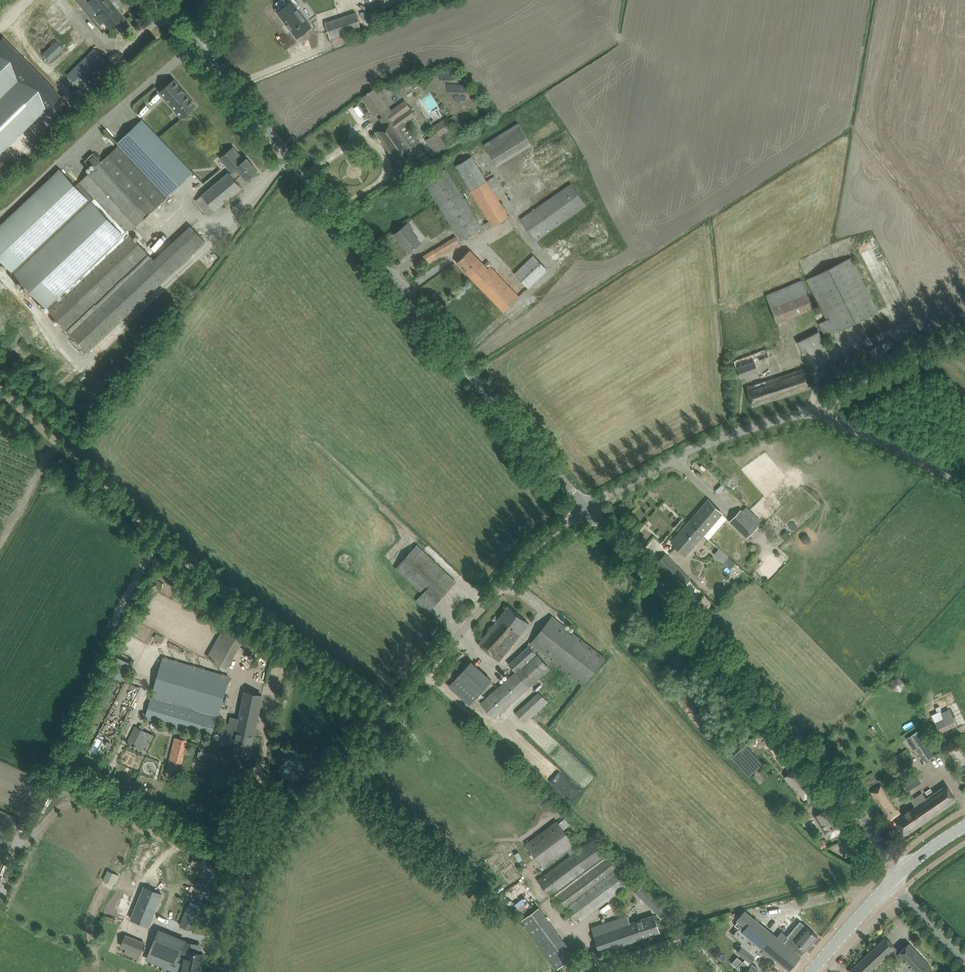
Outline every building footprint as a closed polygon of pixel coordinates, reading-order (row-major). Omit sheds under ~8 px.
[(108,0),(89,0),(88,1),(87,0),(77,0),(76,1),(89,16),(92,14),(100,24),(103,21),(109,27),(114,23),(121,32),(125,29),(126,29),(126,28),(129,25),(108,0)] [(278,11),(278,12),(297,38),(301,35),(312,27),(298,9),(298,8),(292,1),(278,11)] [(337,39),(336,36),(356,30),(357,32),(362,30),(356,12),(326,22),(331,38),(331,40),(337,39)] [(45,109),(60,95),(55,90),(2,36),(0,38),(0,152),(45,109)] [(56,40),(43,53),(50,61),(63,48),(56,40)] [(107,60),(94,47),(67,74),(80,86),(107,60)] [(174,80),(160,91),(182,117),(196,106),(184,91),(181,87),(180,87),(174,80)] [(376,88),(362,97),(375,115),(380,112),(388,106),(376,88)] [(412,146),(399,127),(406,122),(416,115),(411,108),(376,132),(399,165),(407,160),(417,153),(412,146)] [(118,146),(79,182),(80,182),(76,186),(60,169),(0,226),(0,265),(3,262),(87,353),(169,276),(153,259),(129,232),(153,210),(165,198),(188,177),(193,173),(192,172),(188,176),(181,169),(183,167),(148,129),(145,131),(139,124),(143,120),(142,119),(117,143),(119,145),(118,146)] [(399,127),(412,146),(419,141),(406,122),(399,127)] [(484,144),(497,165),(531,144),(519,123),(484,144)] [(443,125),(437,130),(438,131),(441,135),(447,131),(443,125)] [(566,130),(551,139),(557,148),(564,144),(566,146),(574,142),(566,130)] [(438,131),(425,139),(434,152),(434,153),(447,145),(441,137),(438,131)] [(209,216),(233,195),(242,187),(235,179),(242,174),(247,180),(258,170),(247,158),(244,160),(233,147),(221,157),(232,171),(230,173),(229,172),(196,200),(209,216)] [(474,160),(472,156),(456,166),(490,220),(485,223),(489,229),(509,217),(496,196),(486,180),(474,160)] [(425,181),(462,241),(482,228),(446,168),(425,181)] [(494,175),(486,180),(496,196),(504,191),(494,175)] [(521,219),(536,240),(586,205),(571,184),(521,219)] [(408,223),(402,228),(395,234),(409,252),(421,242),(411,230),(413,228),(408,223)] [(153,259),(169,276),(207,241),(192,225),(153,259)] [(461,245),(456,237),(423,257),(428,265),(461,245)] [(470,250),(464,255),(457,262),(504,311),(519,296),(490,266),(488,268),(470,250)] [(516,274),(529,287),(547,270),(534,256),(516,274)] [(820,323),(822,327),(827,336),(878,311),(851,257),(807,279),(827,319),(820,323)] [(777,322),(787,318),(781,301),(806,291),(802,280),(766,296),(777,322)] [(813,308),(806,291),(781,301),(787,318),(813,308)] [(797,341),(800,346),(821,336),(818,330),(797,341)] [(45,336),(42,339),(48,347),(51,344),(45,336)] [(824,342),(821,336),(800,346),(803,353),(824,342)] [(891,339),(869,351),(872,356),(894,345),(891,339)] [(733,361),(740,378),(758,371),(754,362),(769,356),(766,349),(733,361)] [(746,387),(749,397),(752,406),(812,387),(805,368),(746,387)] [(723,512),(716,506),(708,500),(690,521),(705,533),(723,512)] [(753,537),(750,534),(758,526),(741,510),(731,521),(747,537),(750,540),(753,537)] [(728,517),(723,512),(705,533),(710,538),(728,517)] [(686,555),(696,544),(705,533),(690,521),(671,542),(686,555)] [(416,601),(421,604),(428,611),(456,581),(417,545),(396,568),(423,593),(416,601)] [(736,563),(719,548),(714,554),(730,569),(736,563)] [(658,561),(683,586),(690,579),(665,554),(658,561)] [(508,606),(480,643),(479,644),(500,660),(529,622),(508,606)] [(605,658),(552,616),(531,643),(584,685),(605,658)] [(209,656),(227,666),(243,638),(225,628),(209,656)] [(481,703),(494,718),(549,668),(529,646),(509,664),(516,672),(481,703)] [(153,696),(207,712),(217,714),(228,676),(165,657),(153,696)] [(491,680),(479,668),(471,662),(449,686),(469,704),(491,680)] [(228,741),(235,743),(232,758),(248,761),(262,695),(246,691),(237,732),(230,730),(228,741)] [(539,691),(515,712),(525,723),(548,702),(539,691)] [(158,720),(201,733),(211,736),(216,717),(164,702),(158,720)] [(940,732),(956,724),(952,714),(935,722),(940,732)] [(136,727),(128,743),(146,751),(153,736),(136,727)] [(915,748),(926,741),(918,730),(908,737),(915,748)] [(187,740),(175,737),(165,777),(177,780),(184,753),(185,747),(187,740)] [(201,742),(198,756),(211,759),(208,771),(221,773),(224,760),(228,761),(231,751),(209,746),(209,744),(201,742)] [(746,744),(741,748),(753,763),(758,760),(746,744)] [(949,749),(956,766),(964,763),(964,759),(960,745),(949,749)] [(816,788),(816,787),(798,766),(786,777),(804,798),(816,788)] [(913,772),(915,771),(914,771),(901,779),(908,790),(907,788),(918,781),(919,783),(921,782),(921,781),(919,782),(913,772)] [(895,819),(906,835),(957,799),(946,784),(926,798),(922,793),(912,800),(915,805),(895,819)] [(872,792),(891,820),(900,813),(885,792),(881,786),(882,788),(874,794),(872,792)] [(840,819),(832,806),(816,816),(826,833),(828,832),(833,840),(845,832),(838,820),(840,819)] [(567,851),(571,855),(538,880),(550,896),(553,894),(564,910),(565,908),(576,923),(633,881),(621,866),(620,867),(608,852),(605,854),(593,839),(578,850),(556,821),(526,844),(544,868),(567,851)] [(820,841),(819,841),(822,847),(823,849),(824,849),(827,847),(823,839),(820,841)] [(105,881),(116,883),(118,872),(107,870),(105,881)] [(636,892),(655,910),(662,917),(670,909),(644,884),(636,892)] [(146,887),(137,909),(133,919),(149,926),(163,894),(146,887)] [(523,920),(558,967),(576,954),(540,904),(522,918),(523,920)] [(198,910),(189,906),(181,925),(190,929),(198,910)] [(739,920),(735,925),(742,931),(753,918),(746,912),(744,910),(737,919),(739,920)] [(592,928),(596,942),(600,952),(660,931),(654,915),(636,921),(636,920),(630,922),(628,916),(592,928)] [(753,918),(742,931),(744,932),(763,948),(764,949),(775,958),(789,970),(792,966),(797,960),(806,950),(812,943),(813,942),(818,936),(801,922),(800,921),(788,935),(789,936),(784,943),(767,929),(754,918),(753,918)] [(159,930),(154,944),(153,944),(149,955),(169,963),(171,958),(184,964),(183,971),(200,971),(204,953),(186,950),(182,948),(185,940),(159,930)] [(131,955),(138,958),(145,943),(126,935),(121,946),(133,951),(131,955)] [(742,946),(737,951),(750,962),(751,962),(755,957),(762,949),(747,936),(740,944),(742,946)] [(850,971),(869,971),(896,947),(886,937),(849,971),(850,971)] [(142,953),(148,955),(152,945),(146,943),(142,953)] [(900,952),(897,954),(914,971),(927,971),(932,968),(909,943),(900,952)] [(737,968),(743,962),(737,957),(732,963),(737,968)] [(737,968),(743,971),(759,971),(757,971),(759,969),(752,964),(751,965),(750,966),(745,962),(744,963),(743,962),(737,968)]
